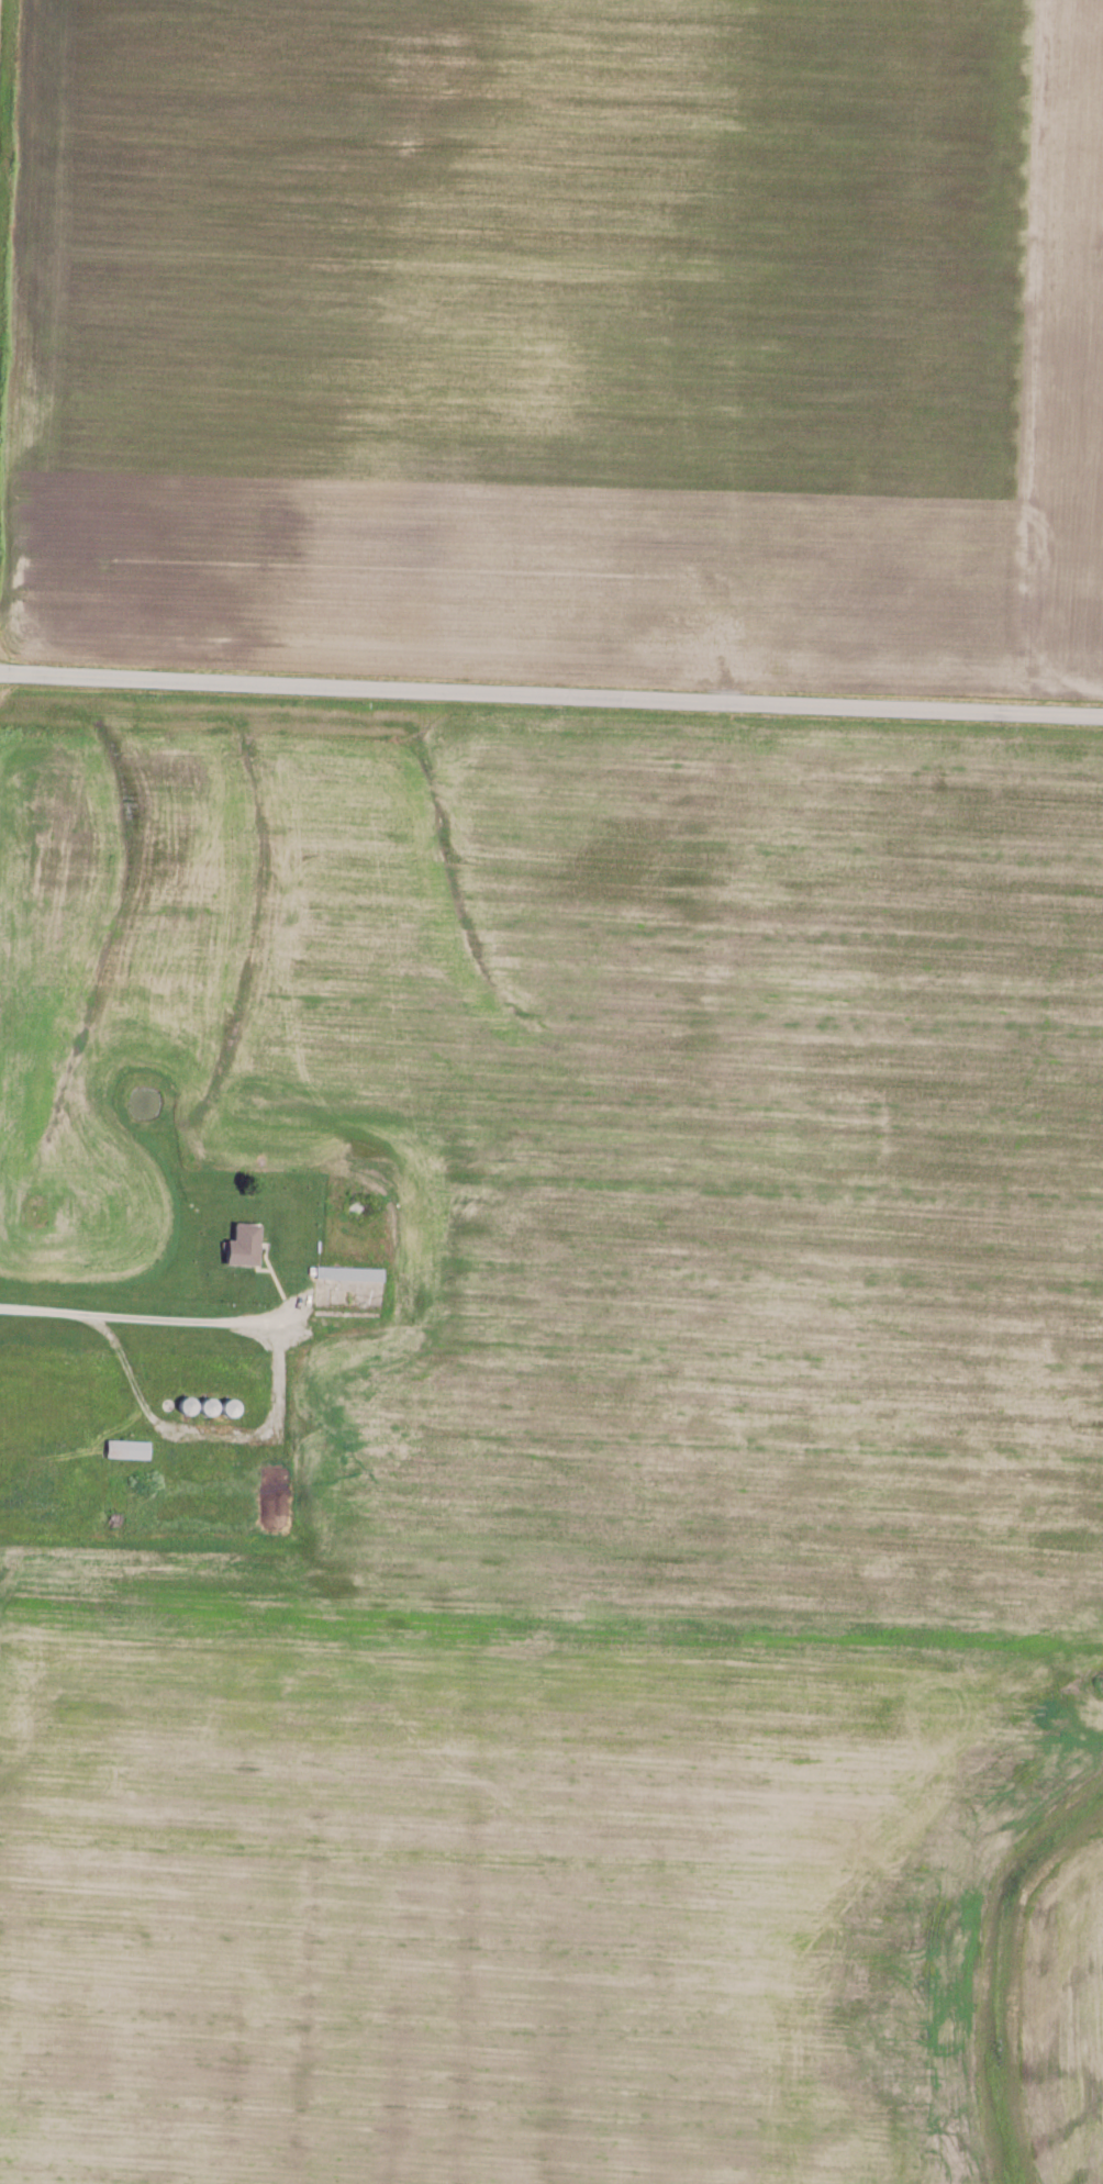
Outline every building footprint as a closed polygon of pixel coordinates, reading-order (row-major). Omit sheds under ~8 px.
[(262,1221),(236,1220),(236,1238),(230,1237),(229,1260),(260,1261),(262,1221)] [(316,1276),(384,1277),(385,1265),(316,1264),(316,1276)] [(151,1439),(107,1437),(106,1455),(151,1456),(151,1439)]
